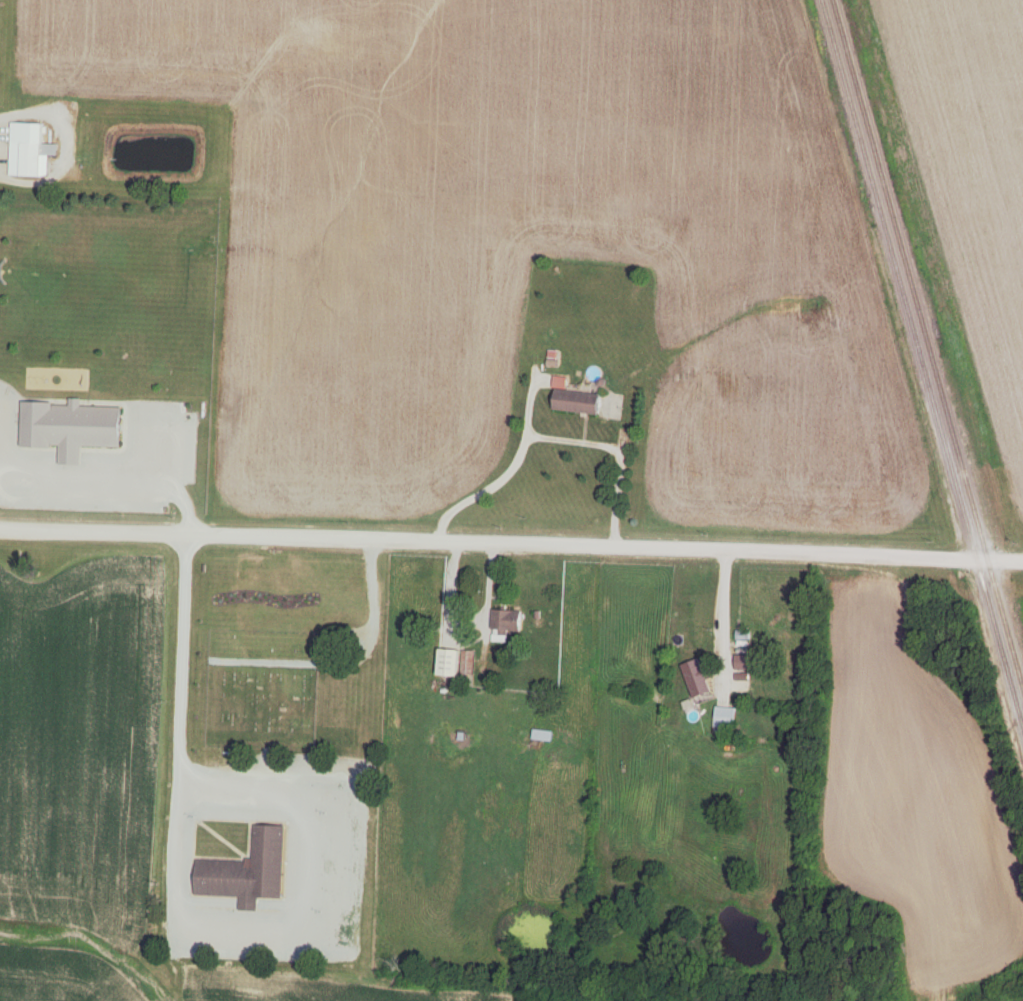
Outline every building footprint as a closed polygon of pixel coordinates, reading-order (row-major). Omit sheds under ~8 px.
[(10,176),(50,177),(50,155),(58,155),(58,144),(46,144),(46,123),(11,123),(10,176)] [(604,395),(556,389),(554,410),(601,415),(604,395)] [(81,465),(82,446),(124,448),(125,408),(82,407),(82,404),(23,401),(21,447),(60,448),(60,465),(81,465)] [(523,611),(491,611),(491,643),(508,643),(508,634),(523,634),(523,611)] [(474,651),(441,651),(441,677),(474,677),(474,651)] [(707,679),(710,678),(701,658),(680,666),(694,699),(712,692),(707,679)] [(735,729),(735,708),(715,708),(715,729),(735,729)] [(553,741),(553,731),(534,731),(534,741),(553,741)] [(198,861),(197,896),(240,897),(240,912),(259,912),(259,899),(284,899),(285,827),(253,826),(253,862),(198,861)]
